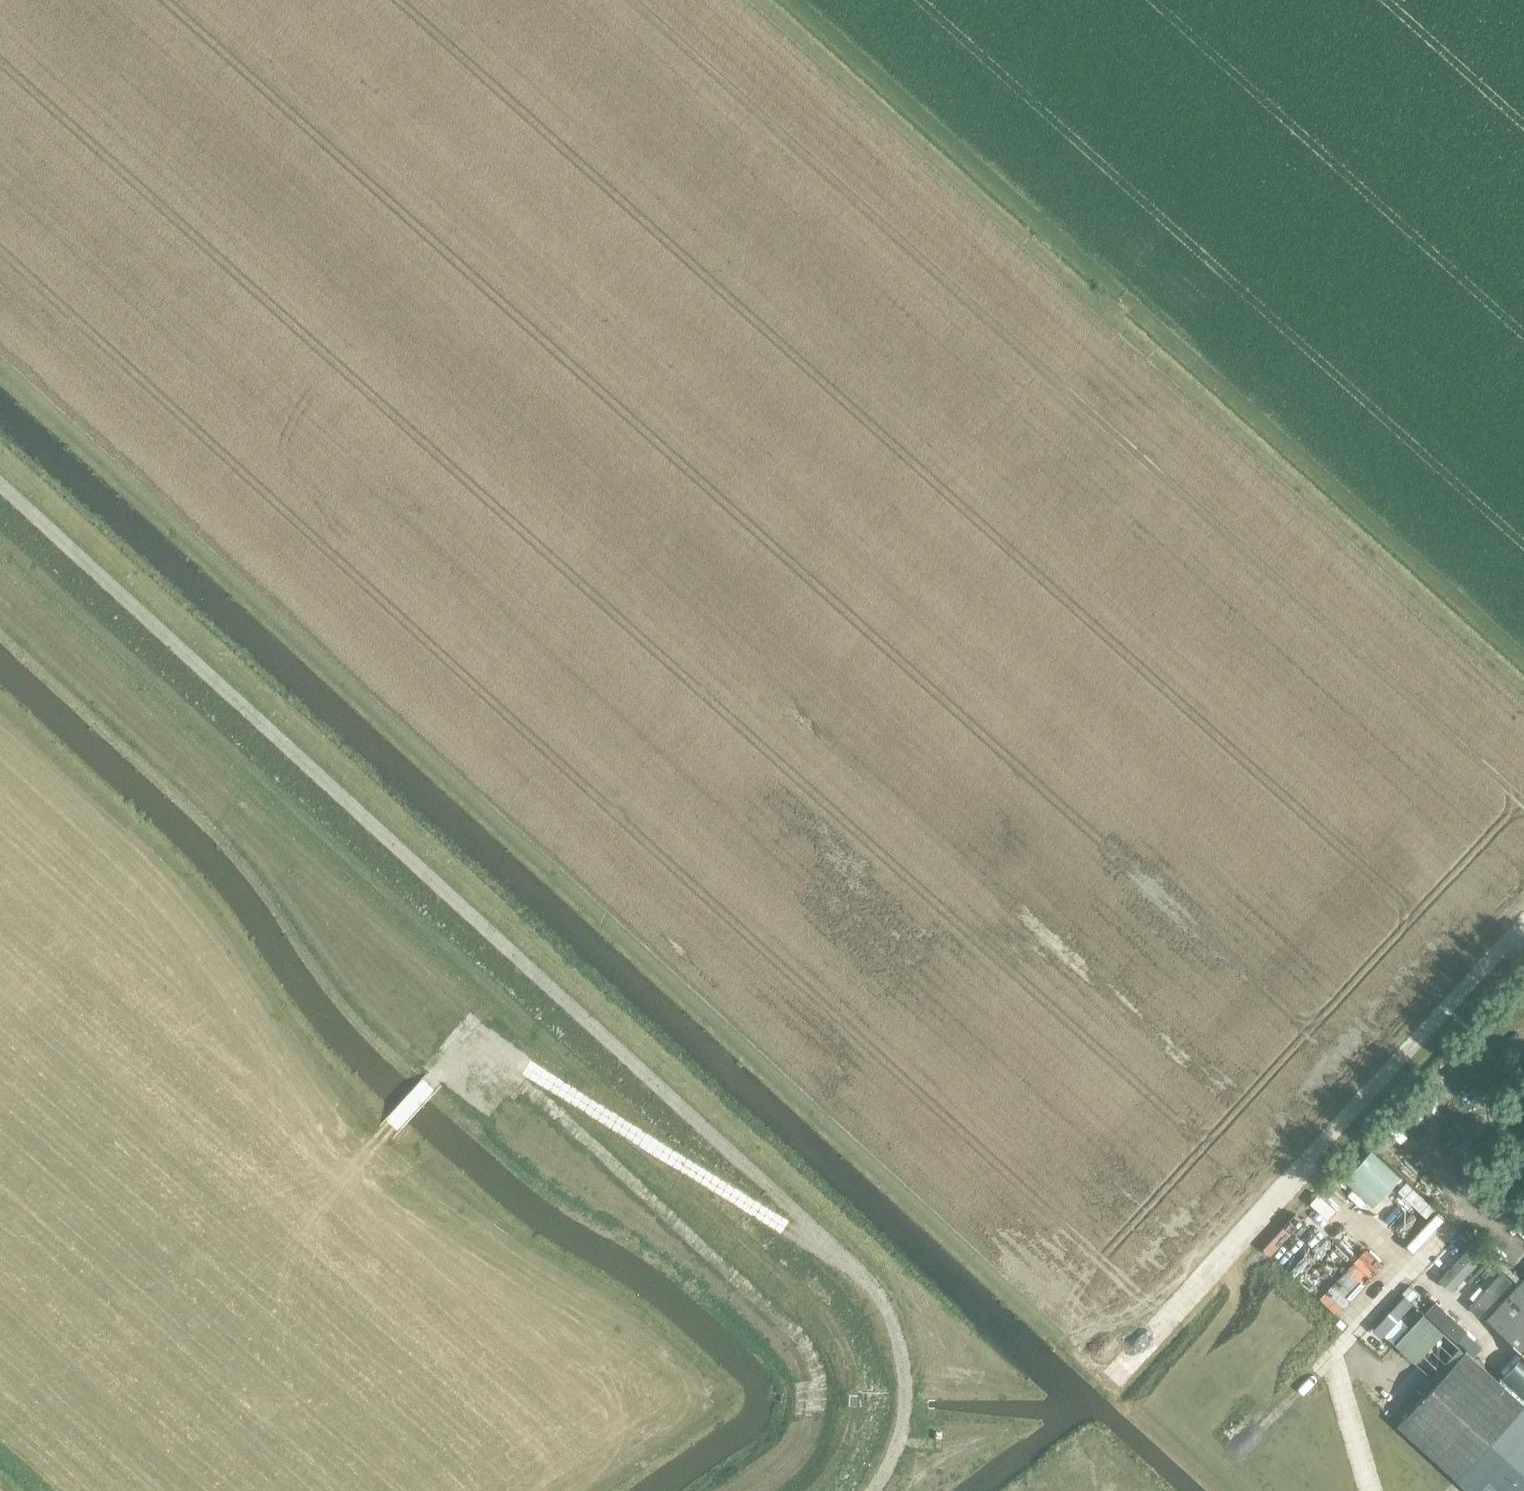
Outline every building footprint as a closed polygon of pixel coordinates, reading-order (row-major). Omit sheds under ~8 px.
[(1374,1203),(1402,1173),(1372,1146),(1344,1177),(1374,1203)] [(1336,1207),(1321,1194),(1313,1203),(1348,1232),(1371,1205),(1352,1189),(1336,1207)] [(1428,1265),(1443,1279),(1477,1242),(1462,1228),(1428,1265)] [(1320,1296),(1337,1311),(1384,1262),(1367,1246),(1320,1296)] [(1486,1319),(1523,1354),(1523,1278),(1486,1319)] [(1375,1326),(1383,1333),(1413,1300),(1406,1293),(1375,1326)] [(1427,1315),(1399,1347),(1439,1383),(1468,1352),(1427,1315)] [(1468,1352),(1439,1383),(1401,1424),(1473,1490),(1523,1490),(1523,1404),(1468,1352)]
